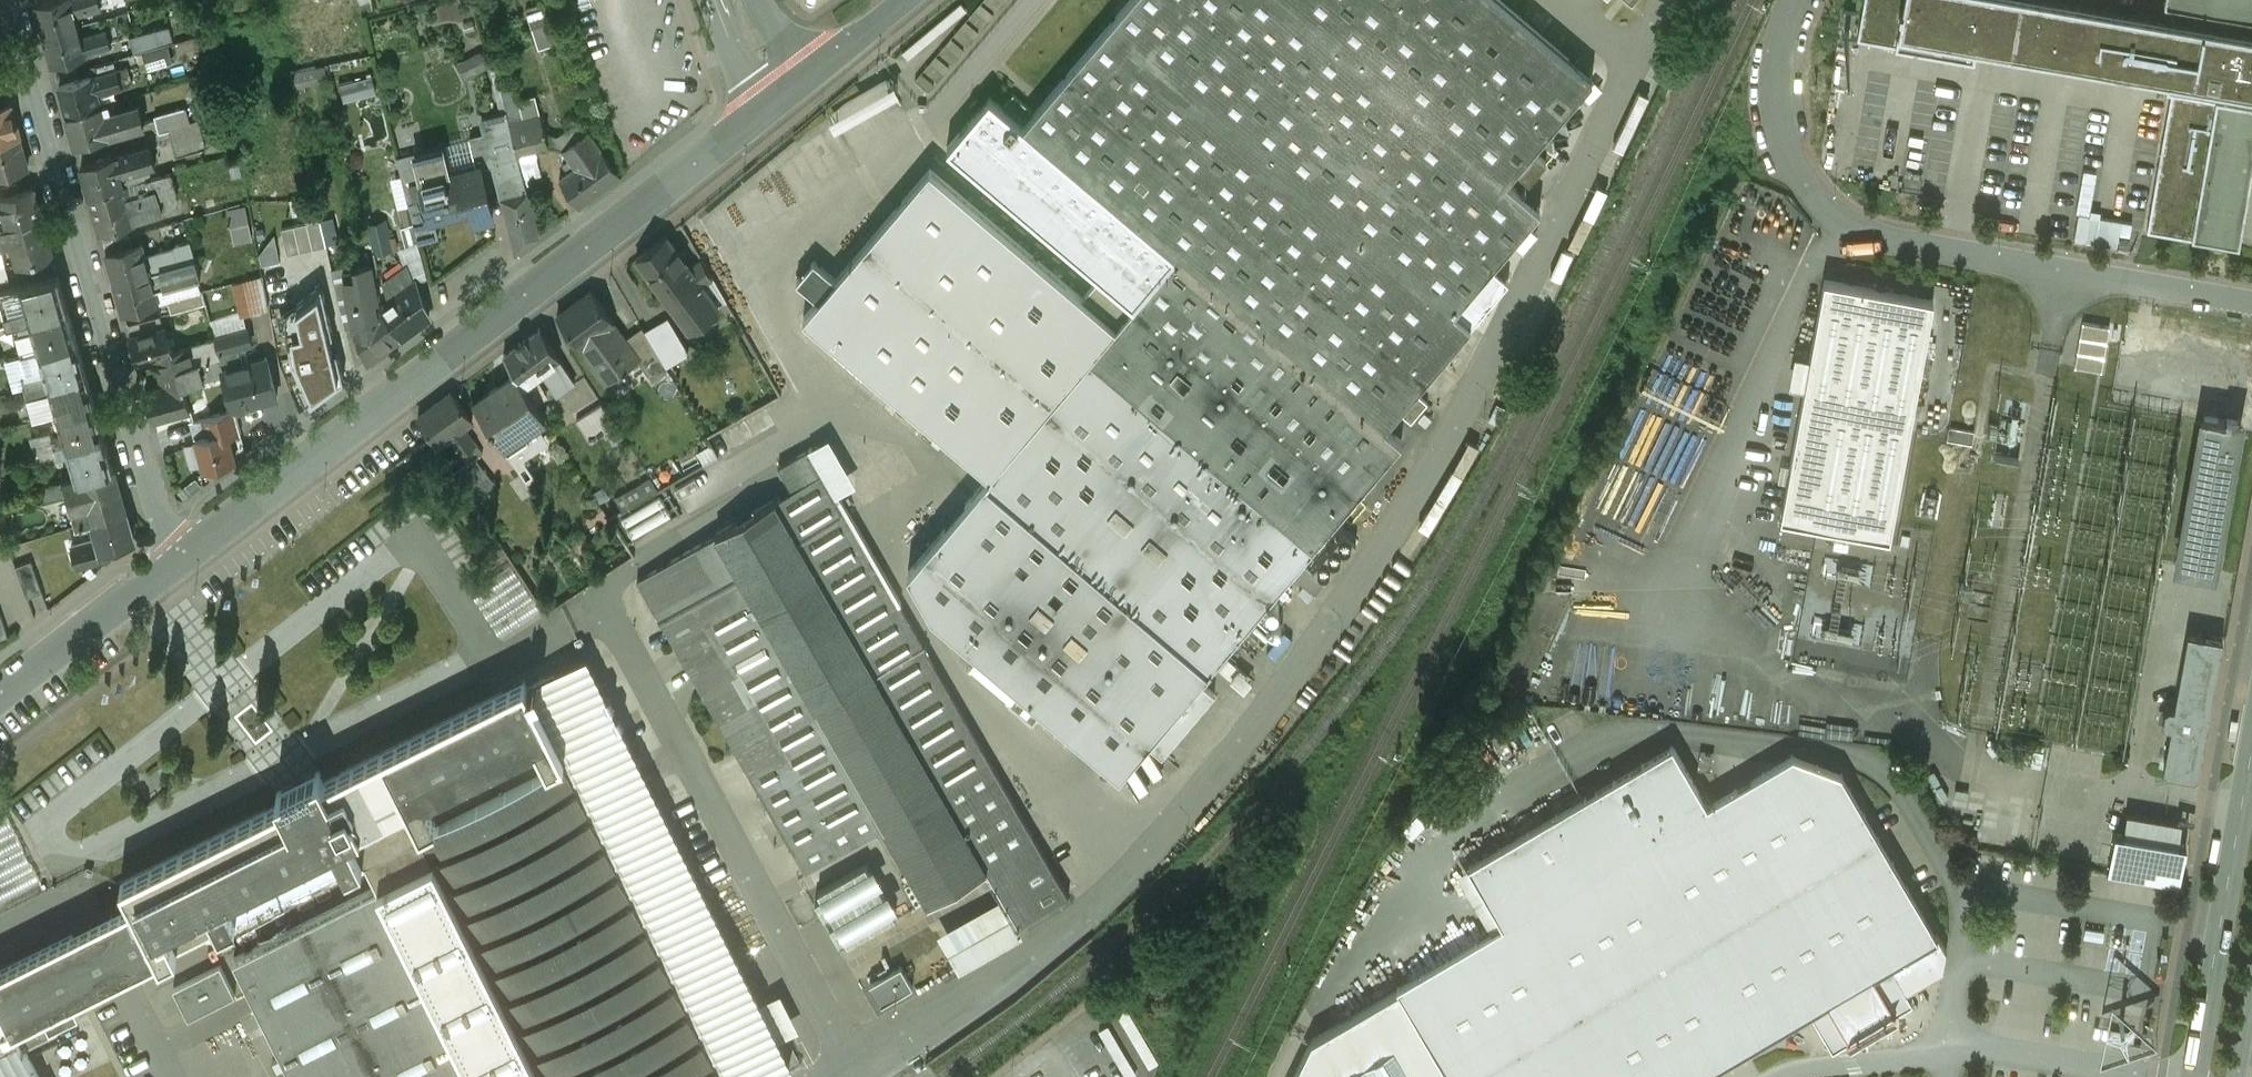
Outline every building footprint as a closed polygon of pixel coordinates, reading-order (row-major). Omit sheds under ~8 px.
[(36,6),(45,36),(77,27),(74,15),(70,0),(56,0),(36,6)] [(74,15),(99,8),(97,0),(70,0),(74,15)] [(1501,0),(1133,0),(1026,128),(990,98),(947,148),(1134,306),(1091,357),(1313,546),(1402,442),(1385,428),(1471,324),(1455,311),(1540,208),(1507,181),(1594,78),(1501,0)] [(1858,38),(1896,44),(1896,45),(1975,59),(1977,45),(2009,51),(2169,79),(2167,92),(2172,93),(2148,229),(2240,245),(2251,174),(2251,0),(2165,0),(2164,5),(2174,7),(2172,19),(2065,0),(1865,0),(1858,38)] [(543,8),(529,13),(533,27),(548,22),(543,8)] [(129,12),(117,15),(119,23),(131,20),(129,12)] [(167,25),(129,35),(134,54),(172,43),(167,25)] [(77,27),(45,36),(53,65),(85,56),(85,54),(80,37),(77,27)] [(106,30),(80,37),(85,54),(110,47),(106,30)] [(458,61),(465,76),(488,66),(481,51),(458,61)] [(126,69),(92,78),(97,94),(130,85),(126,69)] [(92,77),(59,85),(67,115),(100,106),(97,94),(92,78),(92,77)] [(349,83),(351,95),(375,92),(373,80),(349,83)] [(513,80),(501,83),(508,112),(510,120),(523,117),(519,100),(513,80)] [(1032,110),(1013,95),(1005,104),(1023,120),(1032,110)] [(523,117),(510,120),(517,153),(547,145),(536,96),(519,100),(523,117)] [(100,106),(67,115),(76,145),(108,136),(108,134),(103,116),(100,106)] [(0,110),(0,143),(19,138),(10,107),(0,110)] [(136,107),(103,116),(108,134),(141,124),(136,107)] [(185,108),(154,116),(158,133),(168,130),(189,124),(185,108)] [(480,169),(493,166),(503,200),(528,192),(517,153),(510,120),(508,112),(481,119),(484,134),(459,142),(466,168),(479,165),(480,169)] [(621,176),(588,131),(586,132),(579,121),(557,137),(556,149),(562,150),(574,167),(558,180),(578,207),(621,176)] [(189,124),(168,130),(176,157),(206,149),(198,122),(189,124)] [(0,143),(0,176),(28,168),(19,138),(0,143)] [(149,147),(114,157),(120,176),(154,166),(149,147)] [(415,154),(397,158),(404,184),(422,180),(417,161),(415,154)] [(466,168),(448,173),(444,154),(417,161),(422,180),(431,219),(434,218),(433,215),(449,211),(450,214),(471,209),(475,221),(492,217),(480,169),(479,165),(466,168)] [(1537,154),(1520,175),(1530,183),(1547,163),(1537,154)] [(114,157),(81,166),(89,196),(122,186),(120,176),(114,157)] [(1100,278),(1083,298),(930,169),(804,318),(990,475),(908,571),(932,613),(1120,772),(1147,741),(1163,755),(1215,693),(1199,680),(1313,546),(1091,357),(1134,306),(1100,278)] [(171,173),(145,180),(148,191),(154,190),(157,200),(177,195),(171,173)] [(422,180),(404,184),(419,243),(438,238),(434,218),(431,219),(422,180)] [(122,186),(89,196),(100,234),(134,224),(133,223),(126,196),(124,186),(122,186)] [(0,197),(0,199),(5,216),(8,228),(42,218),(33,188),(0,197)] [(148,191),(126,196),(133,223),(160,216),(157,200),(154,190),(148,191)] [(528,192),(503,200),(516,253),(538,236),(528,192)] [(242,210),(232,212),(235,226),(246,224),(242,210)] [(334,216),(321,219),(326,241),(339,238),(334,216)] [(42,218),(8,228),(12,242),(19,265),(53,256),(42,218)] [(314,248),(327,245),(326,241),(321,219),(308,222),(314,248)] [(314,248),(308,222),(295,225),(301,251),(314,248)] [(288,254),(301,251),(295,225),(282,228),(288,254)] [(0,230),(0,250),(3,249),(2,245),(12,242),(8,228),(0,230)] [(387,230),(370,234),(375,254),(391,250),(387,230)] [(129,235),(104,242),(107,254),(132,247),(129,235)] [(667,236),(636,259),(661,292),(671,285),(682,299),(712,279),(701,260),(691,267),(667,236)] [(339,238),(326,241),(327,245),(332,269),(346,266),(339,238)] [(191,241),(176,245),(171,250),(155,254),(155,255),(145,258),(149,274),(178,266),(195,261),(196,261),(191,241)] [(132,247),(107,254),(115,283),(149,274),(145,258),(141,244),(132,247)] [(195,261),(178,266),(182,280),(199,275),(195,261)] [(332,269),(331,270),(340,305),(334,309),(336,314),(343,332),(354,327),(344,288),(373,282),(377,281),(378,268),(376,261),(346,268),(346,266),(332,269)] [(408,265),(382,283),(387,302),(414,282),(408,265)] [(790,278),(802,288),(813,274),(802,265),(790,278)] [(0,267),(0,281),(10,279),(6,266),(0,267)] [(178,266),(149,274),(152,286),(162,282),(163,286),(182,281),(182,280),(178,266)] [(0,290),(0,295),(8,324),(16,322),(32,318),(68,308),(69,308),(65,297),(59,274),(0,290)] [(149,274),(115,283),(124,314),(158,304),(152,286),(149,274)] [(712,279),(682,299),(671,285),(661,292),(687,327),(725,302),(712,279)] [(1934,300),(1825,280),(1789,475),(1781,518),(1819,526),(1890,538),(1893,520),(1910,431),(1934,300)] [(373,282),(344,288),(354,327),(373,312),(371,300),(377,299),(373,282)] [(387,302),(378,309),(400,338),(427,318),(414,282),(387,302)] [(264,283),(250,287),(256,311),(269,307),(268,304),(264,283)] [(250,287),(236,290),(242,314),(256,311),(250,287)] [(306,401),(308,400),(312,403),(344,379),(337,352),(333,352),(328,335),(333,334),(322,287),(284,313),(293,359),(303,384),(299,385),(306,401)] [(201,291),(181,296),(184,309),(205,303),(201,291)] [(614,323),(591,292),(559,315),(582,347),(581,348),(607,384),(639,361),(640,360),(625,340),(619,344),(607,327),(614,323)] [(68,308),(32,318),(35,330),(41,350),(77,339),(68,308)] [(373,312),(354,327),(367,362),(400,338),(378,309),(373,312)] [(32,318),(16,322),(20,334),(35,330),(32,318)] [(2102,370),(2110,325),(2082,319),(2073,365),(2102,370)] [(167,326),(131,337),(139,366),(155,362),(159,374),(179,368),(174,350),(167,326)] [(666,369),(642,327),(625,340),(640,360),(639,361),(652,379),(666,369)] [(247,329),(216,338),(216,339),(221,356),(225,371),(236,367),(241,357),(239,348),(251,344),(247,329)] [(540,329),(504,355),(523,385),(541,371),(558,358),(540,329)] [(20,334),(16,336),(22,355),(41,350),(35,330),(20,334)] [(77,339),(41,350),(47,371),(50,382),(86,371),(77,339)] [(216,339),(174,350),(179,368),(221,356),(216,339)] [(1656,554),(1703,438),(1701,437),(1725,377),(1681,359),(1685,350),(1667,343),(1601,510),(1605,511),(1597,531),(1656,554)] [(221,356),(179,368),(184,386),(226,374),(225,371),(221,356)] [(558,358),(541,371),(556,395),(575,383),(558,358)] [(236,367),(225,371),(226,374),(235,408),(277,397),(267,359),(236,367)] [(179,368),(159,374),(162,387),(146,391),(154,420),(191,409),(184,386),(179,368)] [(47,371),(23,379),(26,389),(50,382),(47,371)] [(86,371),(50,382),(54,393),(60,414),(95,404),(86,371)] [(508,380),(475,402),(509,455),(528,442),(523,434),(536,424),(508,380)] [(50,382),(26,389),(30,400),(54,393),(50,382)] [(575,383),(556,395),(560,403),(579,389),(575,383)] [(451,395),(419,418),(440,445),(448,439),(462,428),(471,422),(451,395)] [(1417,396),(1401,414),(1412,423),(1427,405),(1417,396)] [(95,404),(60,414),(69,445),(104,435),(95,404)] [(580,419),(592,440),(613,428),(600,406),(580,419)] [(235,408),(194,420),(198,437),(228,430),(230,437),(242,433),(235,408)] [(2242,423),(2203,416),(2200,431),(2198,431),(2194,455),(2196,456),(2177,563),(2213,570),(2242,423)] [(1975,431),(1949,427),(1947,440),(1973,444),(1975,431)] [(462,428),(448,439),(461,457),(475,446),(462,428)] [(198,437),(196,438),(205,470),(207,469),(207,472),(211,474),(218,472),(221,469),(220,466),(236,461),(230,437),(228,430),(198,437)] [(104,435),(69,445),(72,455),(78,476),(113,466),(104,435)] [(69,445),(58,448),(61,458),(72,455),(69,445)] [(811,450),(779,467),(793,490),(824,473),(811,450)] [(78,476),(64,480),(69,495),(77,525),(93,521),(125,511),(113,466),(78,476)] [(1068,897),(824,473),(793,490),(636,579),(804,871),(884,825),(929,903),(985,870),(1017,927),(1068,897)] [(64,480),(36,488),(41,503),(69,495),(64,480)] [(625,505),(658,490),(653,480),(620,495),(625,505)] [(655,510),(651,503),(623,517),(633,536),(652,526),(646,514),(655,510)] [(125,511),(93,521),(98,539),(102,550),(108,548),(122,544),(125,546),(129,544),(130,542),(134,541),(125,511)] [(98,539),(72,547),(78,568),(111,559),(108,548),(102,550),(98,539)] [(512,559),(470,586),(500,633),(519,621),(513,611),(536,596),(512,559)] [(31,561),(15,567),(27,598),(42,592),(31,561)] [(1326,582),(1306,564),(1295,577),(1316,594),(1326,582)] [(2188,632),(2174,707),(2170,706),(2165,710),(2163,721),(2167,726),(2171,727),(2163,768),(2166,772),(2194,776),(2199,773),(2206,731),(2210,713),(2209,713),(2223,638),(2188,632)] [(525,686),(522,679),(380,752),(419,830),(544,1076),(766,1076),(789,1065),(582,658),(525,686)] [(1240,669),(1228,660),(1220,670),(1231,679),(1240,669)] [(1674,748),(1673,748),(1672,747),(1671,747),(1672,749),(1644,765),(1643,763),(1642,764),(1643,766),(1616,782),(1615,780),(1613,781),(1614,783),(1587,799),(1586,797),(1585,798),(1585,799),(1558,815),(1557,814),(1556,815),(1557,816),(1529,832),(1529,831),(1527,832),(1528,833),(1501,849),(1500,848),(1498,848),(1499,850),(1472,866),(1471,864),(1470,865),(1471,867),(1470,867),(1504,927),(1478,942),(1477,940),(1476,941),(1476,943),(1449,959),(1448,957),(1447,958),(1448,960),(1425,973),(1424,972),(1422,972),(1423,974),(1400,987),(1453,1076),(1694,1076),(1705,1070),(1706,1072),(1708,1071),(1707,1069),(1734,1053),(1735,1055),(1736,1054),(1735,1053),(1763,1037),(1764,1038),(1765,1037),(1764,1036),(1791,1020),(1792,1021),(1794,1020),(1793,1019),(1810,1009),(1821,1029),(1838,1020),(1848,1038),(1896,1010),(1885,992),(1901,982),(1890,962),(1906,952),(1907,954),(1909,953),(1908,952),(1935,936),(1922,913),(1923,912),(1922,910),(1921,911),(1907,888),(1909,887),(1908,886),(1906,887),(1893,864),(1894,863),(1894,861),(1892,862),(1878,839),(1880,838),(1879,837),(1878,838),(1864,815),(1866,814),(1865,812),(1863,813),(1850,790),(1851,789),(1850,788),(1849,789),(1842,776),(1843,775),(1842,773),(1841,774),(1818,766),(1819,764),(1817,764),(1816,765),(1794,757),(1793,755),(1792,756),(1792,758),(1765,774),(1764,772),(1763,773),(1764,775),(1737,791),(1736,789),(1734,790),(1735,791),(1709,807),(1674,748)] [(317,772),(274,793),(280,803),(121,883),(131,904),(132,905),(131,906),(156,956),(158,956),(158,957),(161,961),(220,933),(221,936),(360,864),(359,861),(419,830),(380,752),(322,781),(317,772)] [(2182,822),(2127,813),(2123,833),(2115,832),(2108,873),(2179,885),(2186,844),(2178,843),(2182,822)] [(419,830),(359,861),(360,864),(361,865),(365,863),(378,886),(234,960),(294,1076),(544,1076),(419,830)] [(873,859),(819,891),(847,939),(901,907),(873,859)] [(24,1047),(58,1030),(53,1021),(80,1007),(76,998),(158,957),(158,956),(156,956),(131,906),(132,905),(131,904),(0,969),(0,1076),(39,1076),(24,1047)] [(2105,931),(2086,928),(2084,937),(2104,940),(2105,931)] [(1890,962),(1901,982),(1907,993),(1944,971),(1947,955),(1935,936),(1908,952),(1909,953),(1907,954),(1906,952),(1890,962)] [(902,967),(871,985),(882,1004),(913,986),(902,967)] [(220,968),(173,991),(188,1021),(235,997),(220,968)] [(1400,987),(1312,1039),(1294,1076),(1453,1076),(1400,987)]
